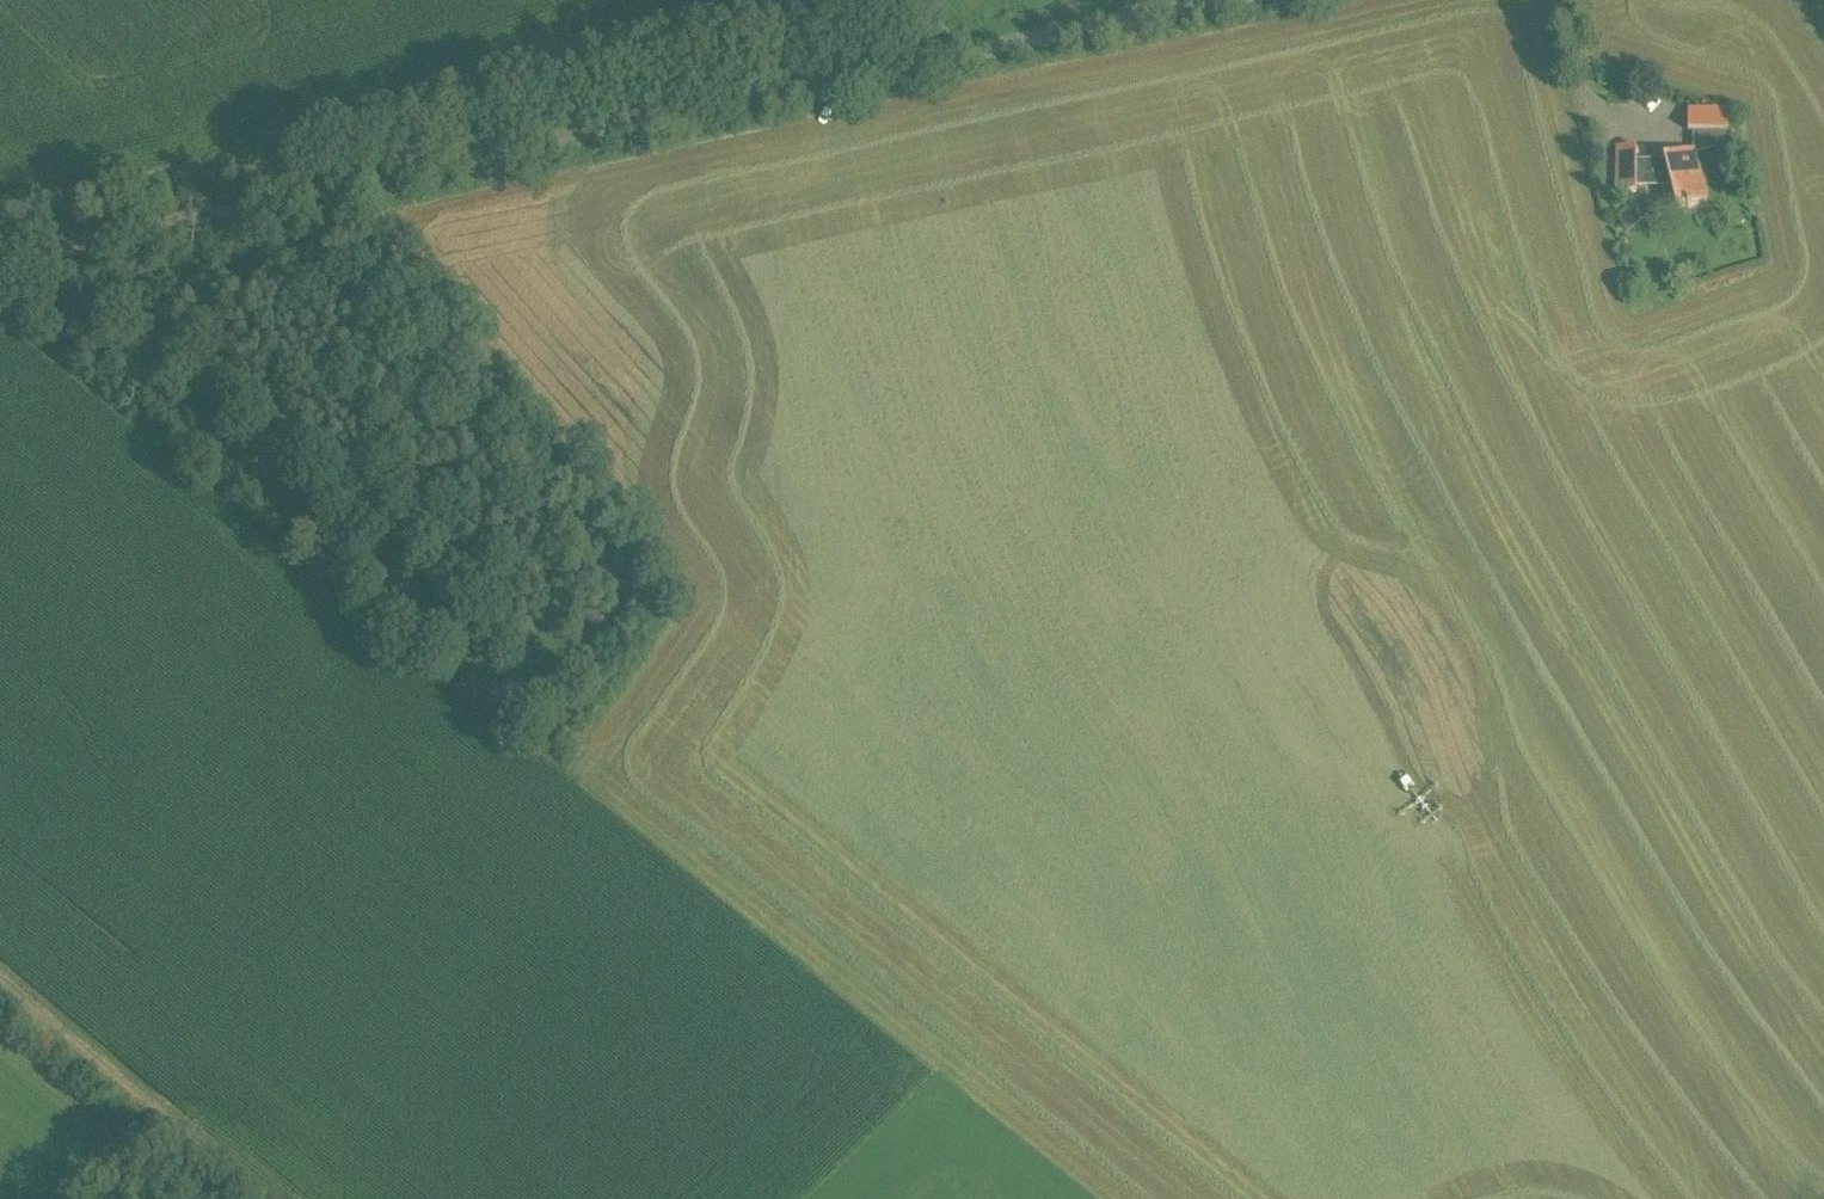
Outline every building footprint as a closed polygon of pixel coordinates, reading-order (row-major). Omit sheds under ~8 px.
[(1688,131),(1693,131),(1727,132),(1729,132),(1729,111),(1689,110),(1688,131)] [(1617,147),(1617,192),(1636,192),(1636,187),(1671,187),(1677,209),(1707,201),(1695,155),(1694,150),(1693,151),(1664,158),(1665,161),(1637,161),(1637,147),(1617,147)] [(1655,191),(1640,200),(1647,212),(1662,203),(1655,191)]
